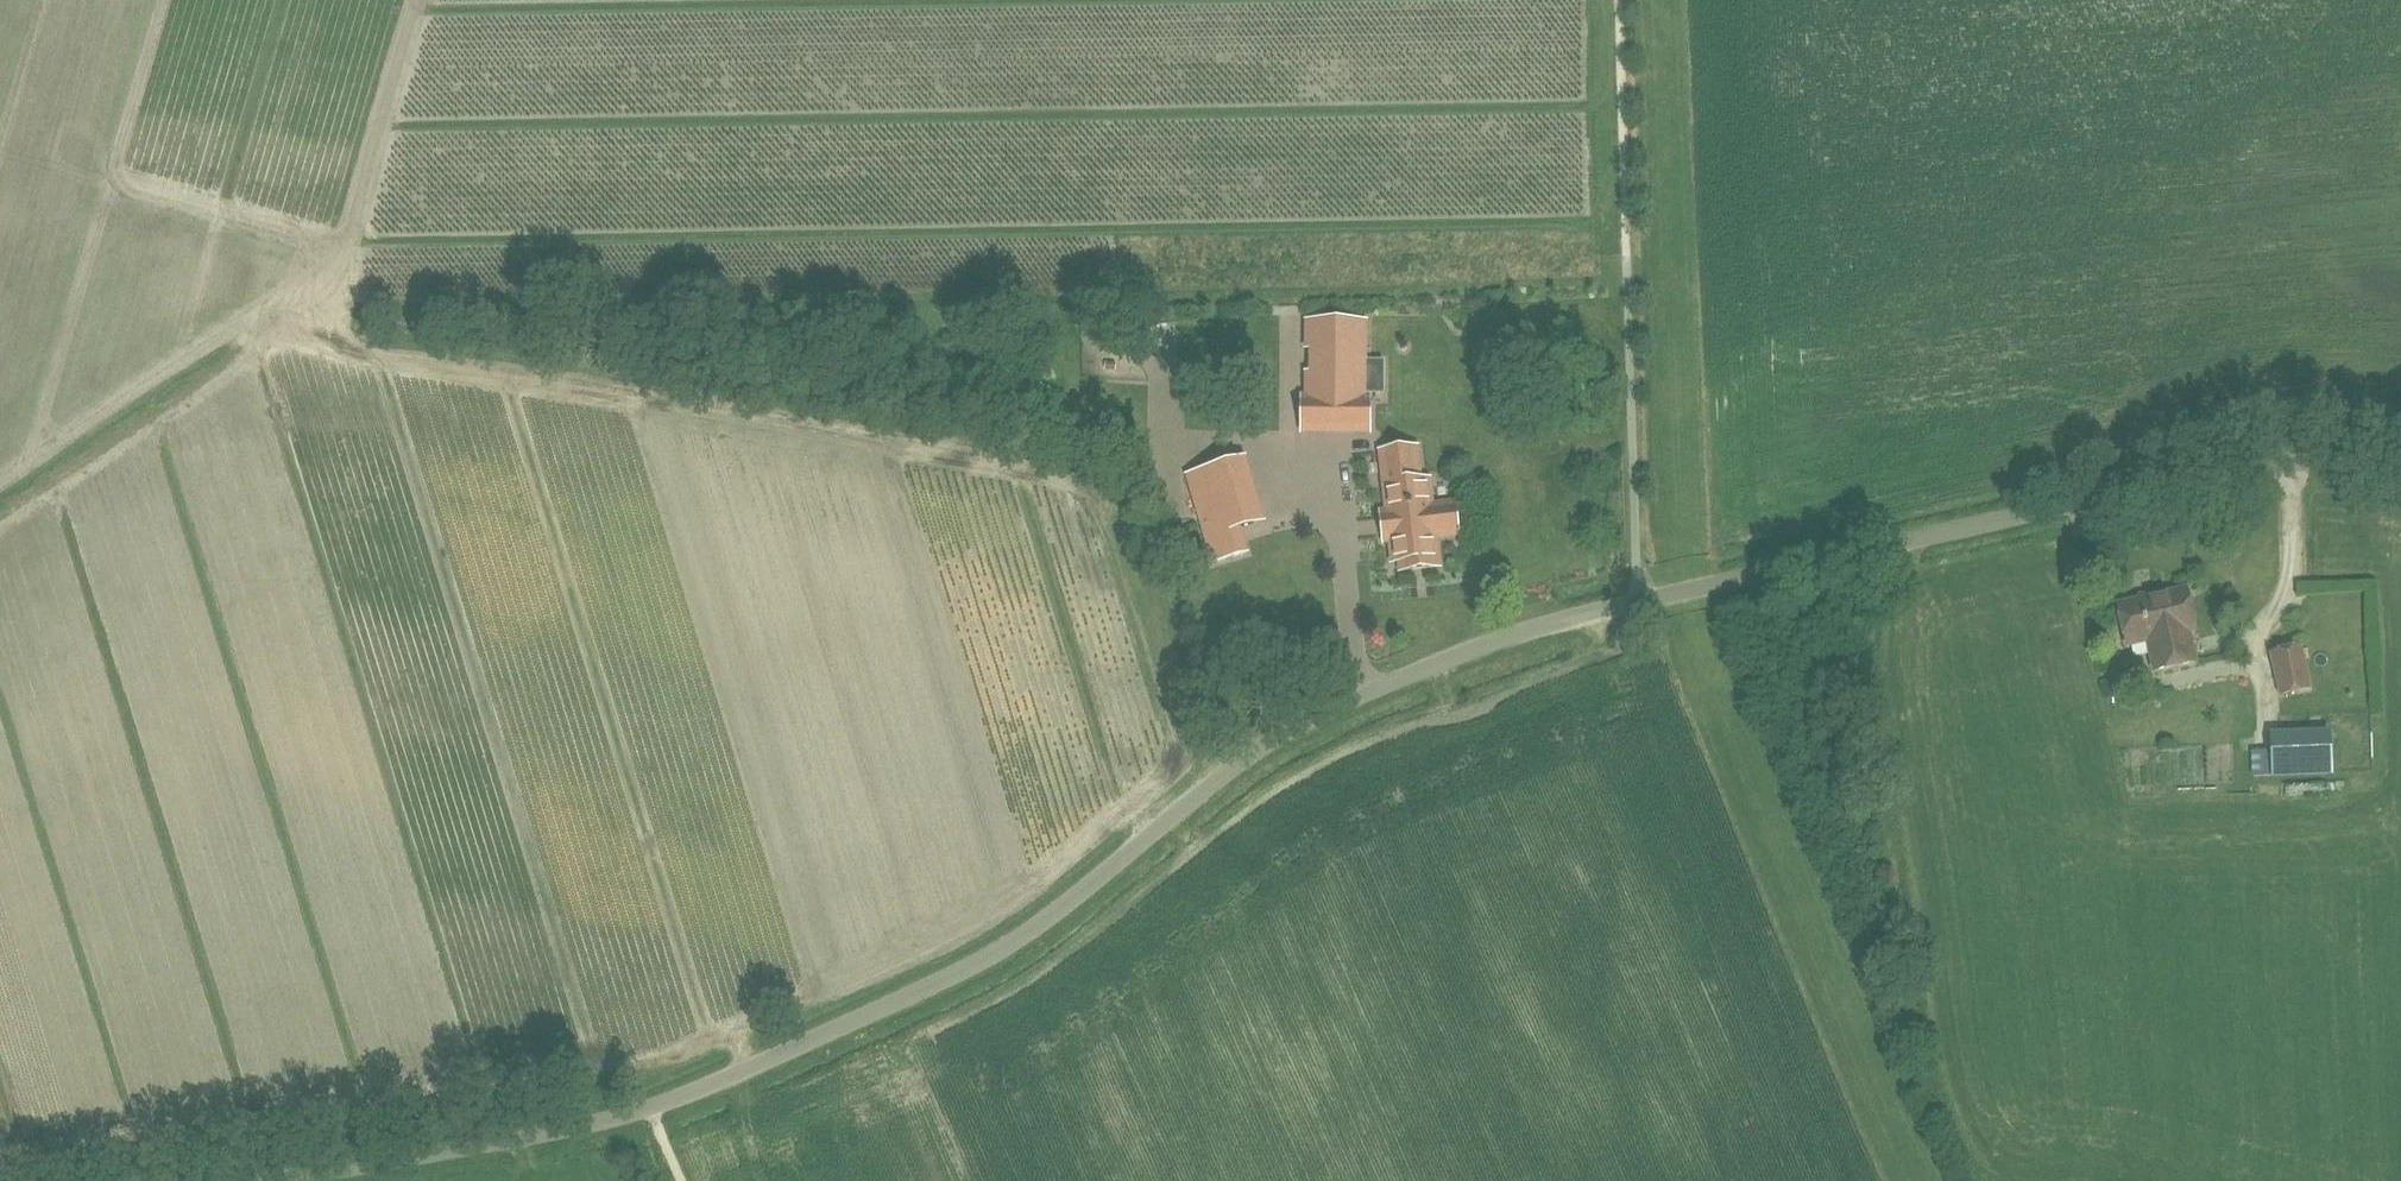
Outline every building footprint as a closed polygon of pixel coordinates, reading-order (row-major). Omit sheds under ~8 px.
[(1369,397),(1364,397),(1365,321),(1307,321),(1307,349),(1312,349),(1312,371),(1307,371),(1306,397),(1302,397),(1302,430),(1368,431),(1369,397)] [(1416,448),(1381,451),(1387,512),(1380,512),(1383,541),(1390,540),(1392,561),(1400,561),(1401,570),(1437,567),(1434,537),(1457,534),(1454,503),(1430,505),(1428,480),(1419,480),(1416,448)] [(1235,462),(1235,461),(1188,475),(1193,492),(1194,492),(1241,478),(1236,461),(1235,462)] [(1254,522),(1249,506),(1201,520),(1213,562),(1246,552),(1239,528),(1253,524),(1253,523),(1254,522)] [(2162,618),(2173,666),(2194,661),(2187,631),(2194,629),(2185,590),(2150,598),(2155,619),(2162,618)] [(2155,670),(2173,666),(2162,618),(2155,619),(2150,598),(2118,605),(2127,645),(2148,640),(2155,670)] [(2299,647),(2272,653),(2282,694),(2308,688),(2299,647)] [(2272,750),(2253,751),(2254,776),(2331,774),(2330,732),(2272,735),(2272,750)]
